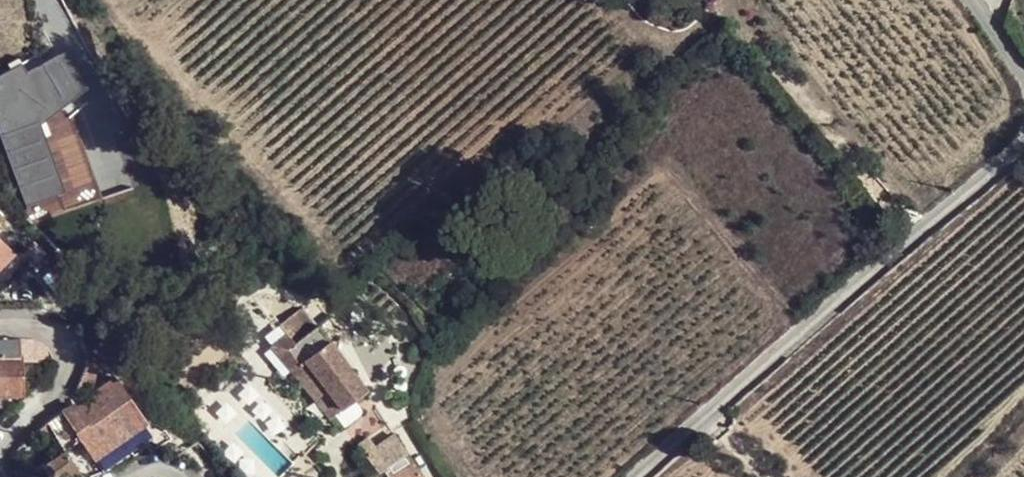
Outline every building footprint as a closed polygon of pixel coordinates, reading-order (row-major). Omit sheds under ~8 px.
[(21,64),(4,73),(10,81),(16,78),(34,128),(86,88),(64,50),(26,72),(21,64)] [(34,128),(16,78),(10,81),(4,73),(0,75),(0,136),(26,206),(59,194),(34,128)] [(10,258),(15,254),(0,239),(0,249),(10,258)] [(10,258),(0,249),(0,268),(10,258)] [(294,342),(278,355),(327,419),(365,390),(316,325),(312,328),(296,308),(288,305),(274,317),(294,342)] [(20,339),(0,339),(0,376),(24,374),(24,351),(20,351),(20,345),(20,339)] [(97,361),(86,361),(85,362),(84,366),(81,373),(72,389),(65,399),(47,420),(64,447),(80,438),(88,449),(95,459),(146,424),(114,377),(87,395),(98,373),(97,361)] [(115,361),(97,361),(98,373),(116,373),(115,361)] [(24,374),(0,376),(0,391),(26,390),(24,374)] [(405,450),(386,423),(358,444),(378,472),(396,459),(405,450)] [(95,459),(104,471),(155,436),(146,424),(95,459)] [(151,441),(158,453),(176,439),(169,430),(151,441)] [(308,454),(300,461),(313,476),(321,476),(324,474),(308,454)] [(389,476),(422,476),(412,461),(389,476)] [(56,476),(82,476),(76,463),(53,472),(56,476)]
